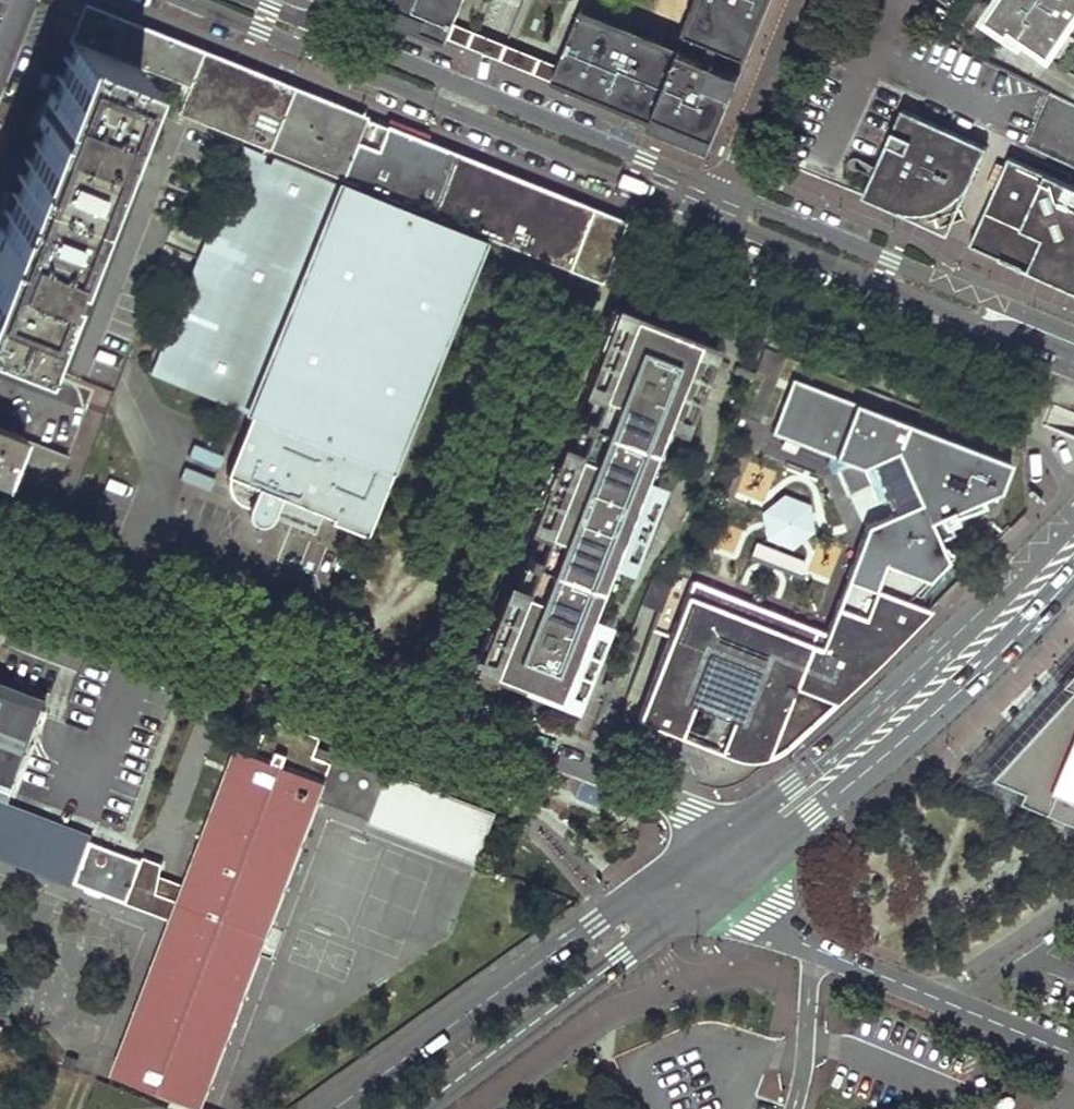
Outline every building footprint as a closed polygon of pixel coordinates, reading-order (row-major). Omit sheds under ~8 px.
[(447,33),(461,0),(389,0),(386,8),(447,33)] [(742,52),(764,0),(696,0),(684,29),(742,52)] [(984,16),(1005,30),(1003,32),(1038,56),(1042,49),(1046,52),(1073,12),(1073,0),(994,0),(984,16)] [(24,347),(136,66),(156,73),(170,41),(81,5),(0,210),(0,337),(24,347)] [(598,90),(712,137),(740,70),(713,58),(711,62),(710,61),(702,58),(580,8),(552,75),(596,94),(598,90)] [(179,109),(601,279),(622,225),(201,54),(170,41),(156,73),(188,86),(179,109)] [(987,147),(902,108),(862,197),(891,210),(924,214),(954,202),(973,179),(987,147)] [(1009,156),(969,245),(1073,291),(1073,186),(1009,156)] [(343,184),(227,473),(231,475),(231,482),(232,485),(234,490),(236,494),(239,497),(241,500),(244,503),(248,505),(251,506),(251,507),(250,509),(249,512),(250,514),(250,516),(251,518),(252,520),(254,521),(256,522),(258,523),(260,524),(262,524),(265,523),(267,523),(268,522),(270,521),(271,519),(272,518),(273,515),(316,533),(324,512),(332,515),(331,519),(365,532),(392,466),(386,463),(478,238),(343,184)] [(647,322),(615,309),(601,344),(595,342),(591,352),(598,355),(587,381),(603,388),(599,399),(591,396),(570,447),(579,450),(574,461),(558,455),(555,463),(546,460),(537,484),(648,529),(658,504),(649,501),(652,492),(636,486),(640,474),(649,477),(669,427),(660,423),(665,412),(682,418),(692,392),(698,395),(703,383),(696,381),(710,347),(679,334),(680,331),(648,319),(647,322)] [(868,521),(844,579),(872,589),(880,563),(923,580),(943,562),(930,524),(1000,491),(992,459),(791,380),(769,432),(858,467),(893,453),(915,502),(868,521)] [(1050,403),(1045,414),(1040,426),(1073,439),(1073,412),(1050,403)] [(4,484),(10,471),(54,489),(67,457),(0,430),(0,483),(4,484)] [(189,458),(215,467),(220,452),(195,443),(189,458)] [(184,465),(180,476),(208,486),(212,475),(184,465)] [(489,630),(475,665),(569,703),(583,668),(590,671),(595,659),(588,656),(598,630),(582,623),(586,612),(595,615),(615,564),(606,561),(611,549),(628,556),(631,548),(639,551),(648,529),(537,484),(527,507),(536,511),(533,519),(549,525),(545,537),(537,533),(516,584),(525,588),(520,599),(504,592),(493,619),(487,616),(483,628),(489,630)] [(752,541),(743,573),(795,588),(804,555),(752,541)] [(683,595),(634,718),(736,760),(764,758),(794,689),(831,702),(926,608),(872,589),(844,579),(817,647),(683,595)] [(988,778),(1020,791),(1016,801),(1073,824),(1073,667),(1058,684),(1069,688),(988,778)] [(71,885),(73,880),(85,885),(84,889),(100,896),(102,891),(171,918),(112,1072),(200,1105),(317,797),(478,859),(496,812),(387,771),(385,775),(331,754),(328,761),(313,755),(321,736),(270,716),(256,752),(238,744),(184,885),(158,875),(161,861),(144,855),(142,860),(89,839),(91,834),(7,801),(43,707),(0,690),(0,858),(71,885)]
